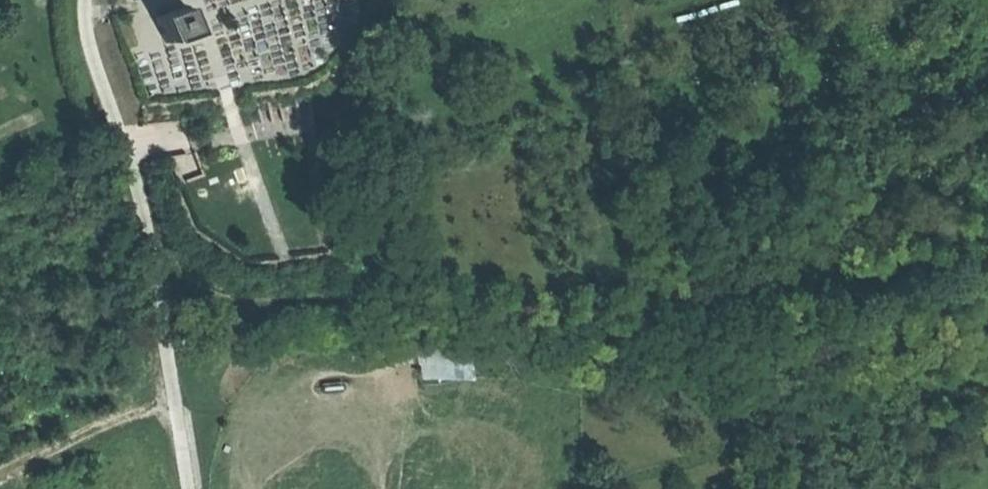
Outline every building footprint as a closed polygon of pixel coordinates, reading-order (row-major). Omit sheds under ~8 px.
[(157,17),(154,18),(164,45),(192,34),(182,8),(157,17)] [(420,379),(474,378),(474,362),(474,341),(420,341),(420,360),(420,379)]
